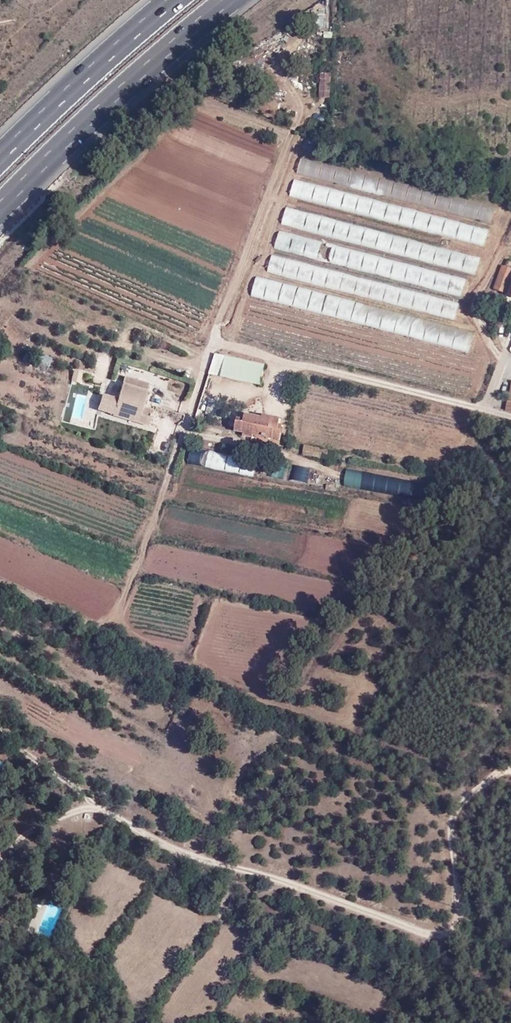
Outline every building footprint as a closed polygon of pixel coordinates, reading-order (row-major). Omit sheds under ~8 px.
[(319,71),(318,95),(330,96),(330,71),(319,71)] [(326,158),(330,147),(313,141),(309,153),(326,158)] [(506,211),(311,160),(306,177),(500,228),(506,211)] [(499,234),(304,183),(299,201),(493,251),(499,234)] [(490,262),(296,211),(291,228),(485,279),(490,262)] [(477,284),(288,234),(283,252),(471,302),(477,284)] [(469,308),(282,258),(277,276),(464,325),(469,308)] [(510,273),(510,267),(503,264),(495,287),(505,290),(510,273)] [(484,337),(266,280),(260,301),(478,358),(484,337)] [(269,369),(231,359),(225,380),(264,390),(269,369)] [(72,379),(79,381),(82,372),(75,369),(72,379)] [(142,402),(144,391),(121,385),(115,407),(149,416),(152,405),(142,402)] [(224,401),(210,396),(206,412),(220,416),(224,401)] [(253,436),(272,439),(273,430),(276,431),(277,426),(278,420),(262,417),(262,420),(246,418),(246,420),(238,419),(235,433),(242,435),(241,438),(253,440),(253,436)] [(273,430),(272,439),(279,441),(281,427),(277,426),(276,431),(273,430)] [(302,454),(333,459),(335,448),(304,442),(302,454)] [(267,465),(200,451),(196,468),(263,482),(267,465)] [(293,463),(290,479),(305,483),(309,466),(293,463)] [(345,471),(343,487),(423,498),(426,482),(345,471)]
